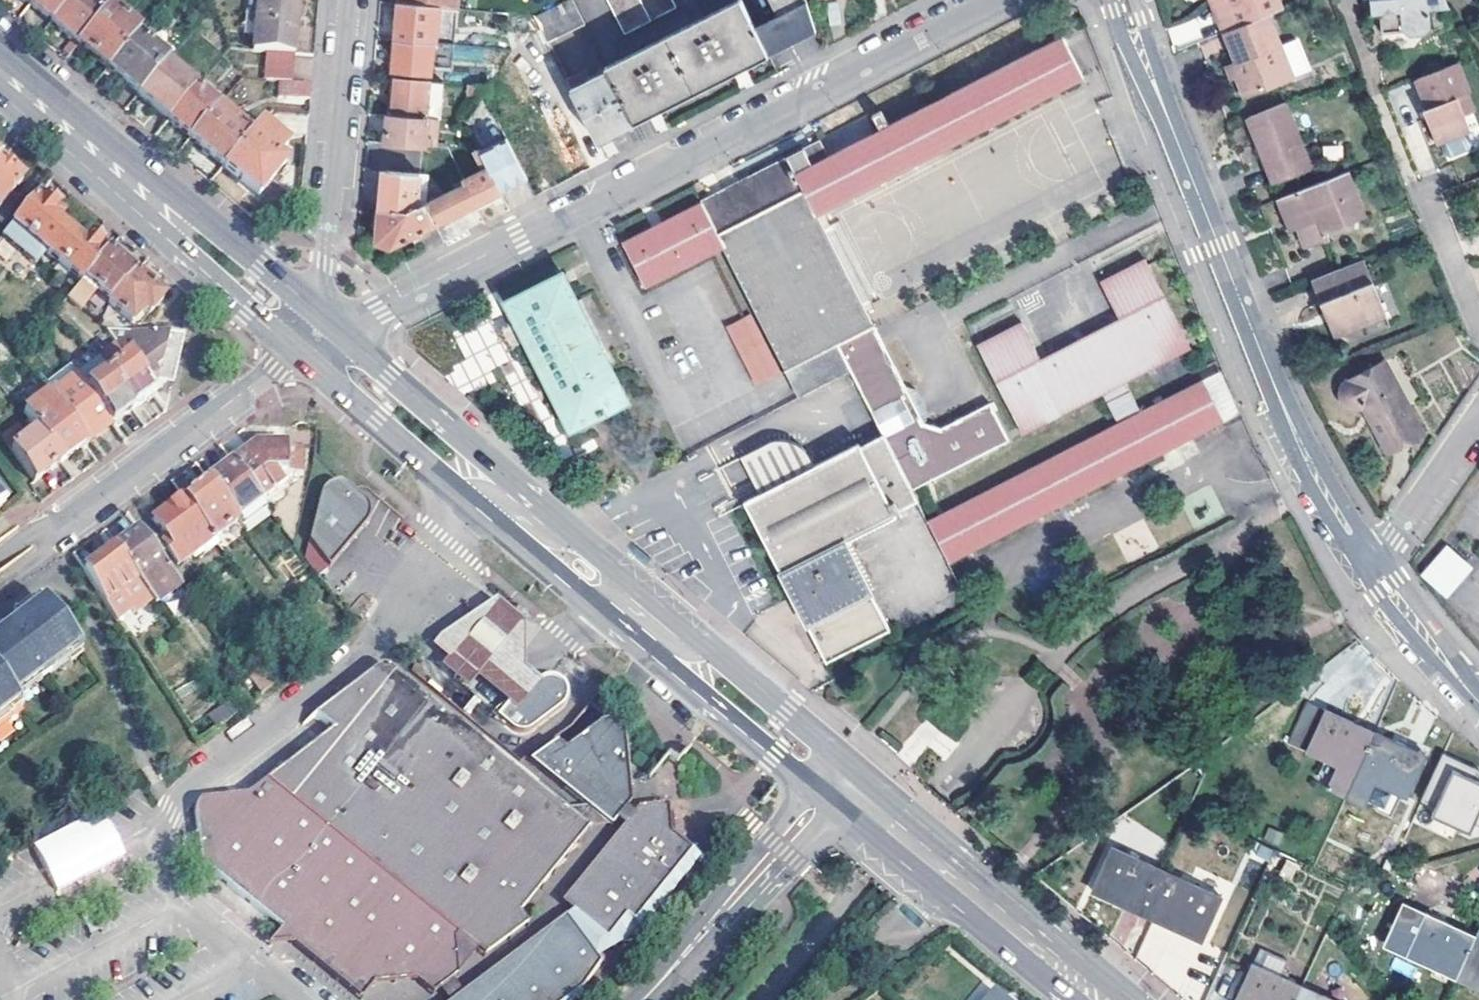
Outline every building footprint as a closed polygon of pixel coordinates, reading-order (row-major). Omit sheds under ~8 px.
[(31,6),(52,24),(72,0),(36,0),(31,6)] [(68,57),(79,46),(102,18),(80,0),(72,0),(52,24),(71,41),(62,53),(68,57)] [(293,55),(297,0),(258,0),(253,51),(265,52),(293,55)] [(548,41),(585,23),(573,0),(567,0),(535,16),(548,41)] [(607,68),(609,71),(635,122),(654,112),(738,69),(768,54),(754,28),(740,0),(738,0),(607,68)] [(622,31),(675,5),(672,0),(607,0),(622,31)] [(790,39),(773,48),(761,25),(754,28),(768,54),(815,30),(806,0),(790,0),(793,8),(779,16),(790,39)] [(779,16),(793,8),(790,0),(770,0),(779,16)] [(1216,0),(1206,0),(1219,33),(1228,29),(1216,0)] [(1277,7),(1274,0),(1216,0),(1228,29),(1261,14),(1277,7)] [(1441,0),(1363,0),(1363,7),(1371,7),(1371,16),(1372,36),(1394,35),(1396,39),(1417,39),(1424,32),(1425,9),(1446,9),(1441,0)] [(438,23),(439,6),(400,2),(396,39),(425,42),(427,23),(438,23)] [(1363,16),(1371,16),(1371,7),(1363,7),(1363,16)] [(139,34),(109,9),(102,18),(79,46),(107,70),(136,37),(139,34)] [(1240,93),(1287,73),(1272,39),(1261,14),(1219,33),(1230,59),(1226,60),(1232,73),(1240,93)] [(761,25),(773,48),(790,39),(779,16),(761,25)] [(1272,39),(1287,73),(1302,66),(1288,31),(1272,39)] [(804,190),(817,214),(1084,77),(1062,35),(889,124),(886,119),(882,110),(872,115),(877,124),(880,129),(873,132),(865,117),(821,139),(814,143),(807,146),(804,148),(800,150),(787,157),(795,172),(804,190)] [(166,63),(136,37),(107,70),(137,96),(164,66),(166,63)] [(394,70),(430,74),(433,43),(425,42),(396,39),(394,70)] [(265,52),(262,80),(279,82),(291,83),(293,55),(265,52)] [(1232,73),(1226,60),(1221,62),(1226,76),(1232,73)] [(1465,90),(1456,61),(1413,76),(1423,106),(1424,109),(1425,113),(1419,115),(1428,143),(1432,142),(1436,153),(1442,156),(1459,149),(1462,144),(1457,133),(1466,130),(1460,114),(1469,111),(1461,92),(1465,90)] [(194,90),(164,66),(137,96),(167,122),(194,90)] [(567,80),(597,141),(602,138),(635,122),(609,71),(590,80),(585,71),(567,80)] [(430,80),(392,76),(390,95),(388,114),(425,118),(430,80)] [(277,99),(308,102),(310,85),(291,83),(279,82),(277,99)] [(194,90),(167,122),(189,140),(216,109),(194,90)] [(1282,99),(1243,116),(1258,151),(1263,149),(1275,177),(1309,163),(1282,99)] [(1417,108),(1419,115),(1425,113),(1424,109),(1423,106),(1417,108)] [(250,137),(216,109),(189,140),(223,168),(250,137)] [(386,141),(425,145),(428,118),(425,118),(388,114),(386,141)] [(223,168),(257,196),(283,166),(276,160),(285,148),(259,126),(250,137),(223,168)] [(526,178),(505,137),(479,150),(499,191),(513,185),(526,178)] [(1263,149),(1258,151),(1256,152),(1267,181),(1275,177),(1263,149)] [(499,191),(479,150),(474,151),(481,169),(463,178),(465,183),(474,203),(494,194),(499,191)] [(788,368),(835,343),(874,323),(817,214),(804,190),(795,172),(787,157),(716,193),(701,201),(718,234),(724,246),(788,368)] [(13,224),(29,207),(13,194),(23,182),(0,163),(0,213),(13,224)] [(1362,208),(1343,166),(1275,196),(1284,216),(1296,210),(1300,219),(1295,221),(1305,241),(1327,231),(1325,225),(1323,220),(1339,212),(1341,217),(1362,208)] [(420,172),(385,168),(381,205),(417,207),(420,172)] [(474,203),(465,183),(425,203),(435,224),(475,205),(474,203)] [(60,214),(38,195),(29,207),(13,224),(2,239),(35,265),(45,252),(82,284),(84,282),(107,253),(90,238),(83,246),(54,222),(60,214)] [(644,285),(724,246),(718,234),(701,201),(700,202),(658,223),(623,241),(644,285)] [(378,226),(377,238),(390,246),(415,232),(425,248),(442,240),(435,224),(425,203),(417,207),(381,205),(381,210),(374,212),(374,226),(378,226)] [(1287,224),(1295,221),(1300,219),(1296,210),(1284,216),(1287,224)] [(1323,220),(1325,225),(1341,217),(1339,212),(1323,220)] [(84,282),(110,304),(135,276),(107,253),(84,282)] [(944,512),(926,521),(947,563),(1193,438),(1225,422),(1241,414),(1227,382),(1222,371),(1204,381),(1162,402),(1141,413),(1126,383),(1147,372),(1186,352),(1194,348),(1146,256),(1144,257),(1141,259),(1137,261),(1100,280),(1120,319),(1041,360),(1022,322),(977,346),(1019,426),(1023,434),(1024,436),(1103,395),(1118,424),(944,512)] [(1332,334),(1385,311),(1360,256),(1308,279),(1323,311),(1327,309),(1329,313),(1330,317),(1326,319),(1332,334)] [(524,340),(572,433),(601,418),(634,401),(628,390),(611,356),(608,351),(581,297),(573,281),(570,276),(568,272),(566,268),(504,299),(514,320),(499,325),(501,332),(503,338),(507,344),(511,349),(524,340)] [(150,317),(164,300),(135,276),(110,304),(109,307),(132,326),(145,312),(150,317)] [(1385,311),(1332,334),(1338,346),(1390,322),(1385,311)] [(726,328),(755,385),(781,372),(751,315),(742,320),(726,328)] [(874,323),(835,343),(850,372),(871,412),(883,435),(883,437),(911,491),(1009,441),(990,404),(942,428),(925,423),(928,414),(916,390),(907,387),(884,343),(874,323)] [(118,348),(148,389),(157,382),(165,384),(171,385),(182,338),(106,332),(116,346),(118,348)] [(785,370),(799,397),(850,372),(835,343),(788,368),(785,370)] [(108,377),(133,411),(150,400),(154,396),(148,389),(118,348),(116,346),(96,362),(98,364),(108,377)] [(1390,385),(1398,381),(1386,357),(1379,360),(1390,385)] [(1352,402),(1364,400),(1387,448),(1421,430),(1398,381),(1390,385),(1379,360),(1351,373),(1344,378),(1340,384),(1339,387),(1339,393),(1342,398),(1344,400),(1346,401),(1352,402)] [(98,364),(77,379),(87,393),(108,377),(98,364)] [(50,399),(77,379),(68,368),(42,388),(50,399)] [(87,393),(113,426),(117,423),(133,411),(108,377),(87,393)] [(87,393),(77,379),(50,399),(63,417),(85,447),(93,441),(113,426),(87,393)] [(37,433),(61,465),(85,447),(63,417),(62,418),(46,397),(23,414),(37,433)] [(13,452),(35,484),(61,465),(37,433),(13,452)] [(741,458),(760,494),(744,502),(744,503),(768,551),(780,574),(779,574),(780,578),(782,580),(786,588),(807,630),(808,629),(810,632),(826,665),(890,631),(889,628),(873,597),(844,541),(895,515),(894,513),(906,507),(917,502),(911,491),(883,437),(883,435),(872,440),(860,447),(859,444),(814,467),(808,455),(802,448),(792,443),(783,441),(772,442),(741,458)] [(304,448),(257,446),(249,451),(233,464),(258,498),(260,500),(288,479),(285,474),(303,474),(304,448)] [(232,517),(258,498),(233,464),(229,467),(207,482),(232,517)] [(232,517),(207,482),(184,500),(212,538),(235,521),(232,517)] [(309,544),(329,570),(366,526),(368,520),(369,515),(368,511),(367,506),(351,492),(347,489),(342,486),(336,486),(331,487),(326,489),(322,493),(319,498),(309,544)] [(0,494),(0,502),(5,509),(10,506),(0,494)] [(163,546),(179,567),(199,553),(204,558),(219,547),(212,538),(184,500),(154,522),(166,539),(168,542),(163,546)] [(161,561),(140,532),(115,550),(137,581),(161,561)] [(329,570),(309,544),(304,561),(317,579),(329,570)] [(1444,546),(1419,576),(1444,598),(1470,568),(1444,546)] [(85,572),(106,604),(137,581),(115,550),(85,572)] [(137,581),(156,606),(180,588),(161,561),(137,581)] [(468,691),(477,681),(508,707),(517,714),(540,684),(526,672),(525,671),(526,651),(524,627),(496,603),(479,615),(462,626),(440,640),(433,650),(448,661),(441,669),(468,691)] [(9,697),(20,687),(24,692),(45,678),(46,679),(59,670),(58,668),(68,660),(65,657),(78,648),(46,605),(28,618),(18,626),(21,631),(14,636),(8,641),(4,636),(0,639),(0,687),(9,697)] [(13,620),(18,626),(28,618),(24,613),(13,620)] [(18,626),(4,636),(8,641),(14,636),(21,631),(18,626)] [(65,657),(68,660),(72,665),(84,657),(78,648),(65,657)] [(237,666),(260,697),(277,685),(254,653),(237,666)] [(336,734),(268,782),(248,797),(202,801),(196,807),(201,866),(252,910),(281,932),(287,925),(322,955),(340,970),(430,961),(457,939),(477,954),(485,960),(528,929),(518,917),(588,834),(577,824),(387,670),(383,669),(379,670),(317,717),(336,734)] [(508,707),(499,719),(513,732),(519,735),(525,735),(533,732),(562,709),(566,705),(567,699),(566,692),(564,687),(558,682),(553,680),(545,681),(540,684),(517,714),(508,707)] [(0,687),(0,729),(10,721),(7,717),(18,709),(13,701),(9,697),(0,687)] [(9,697),(13,701),(24,692),(20,687),(9,697)] [(206,719),(215,731),(236,716),(227,704),(206,719)] [(21,714),(18,709),(7,717),(10,721),(21,714)] [(1328,710),(1308,750),(1358,773),(1374,737),(1352,728),(1355,722),(1328,710)] [(557,747),(530,766),(587,812),(589,804),(607,789),(628,790),(627,767),(625,738),(621,727),(612,722),(599,726),(566,754),(557,747)] [(1358,773),(1408,796),(1427,754),(1398,741),(1395,747),(1374,737),(1358,773)] [(1442,755),(1417,807),(1478,837),(1478,772),(1442,755)] [(599,954),(607,944),(573,917),(643,813),(638,813),(633,819),(629,817),(626,814),(631,808),(628,790),(607,789),(589,804),(587,812),(577,824),(588,834),(609,831),(616,826),(619,829),(624,832),(562,908),(566,917),(567,921),(462,997),(458,999),(471,999),(490,987),(511,972),(529,960),(555,941),(577,939),(595,963),(599,954)] [(573,917),(607,944),(626,921),(634,927),(691,857),(681,849),(670,840),(668,811),(643,813),(573,917)] [(1114,845),(1093,887),(1152,916),(1162,897),(1151,892),(1160,874),(1139,864),(1142,858),(1114,845)] [(1152,916),(1201,939),(1222,897),(1194,883),(1191,889),(1160,874),(1151,892),(1162,897),(1152,916)] [(1403,904),(1384,945),(1457,979),(1474,941),(1452,931),(1454,927),(1403,904)] [(453,983),(458,979),(477,954),(457,939),(430,961),(340,970),(322,955),(287,925),(281,932),(269,947),(293,946),(358,999),(363,999),(375,988),(414,984),(433,998),(440,993),(453,983)] [(580,995),(600,969),(595,963),(577,939),(555,941),(529,960),(511,972),(490,987),(471,999),(573,999),(580,995)] [(1474,941),(1457,979),(1478,988),(1478,944),(1474,941)] [(1236,999),(1296,999),(1300,991),(1279,982),(1281,976),(1254,962),(1236,999)] [(444,999),(458,999),(462,997),(457,990),(453,983),(440,993),(444,999)] [(988,990),(981,984),(967,999),(979,999),(988,990)] [(1300,991),(1296,999),(1318,999),(1300,991)]
